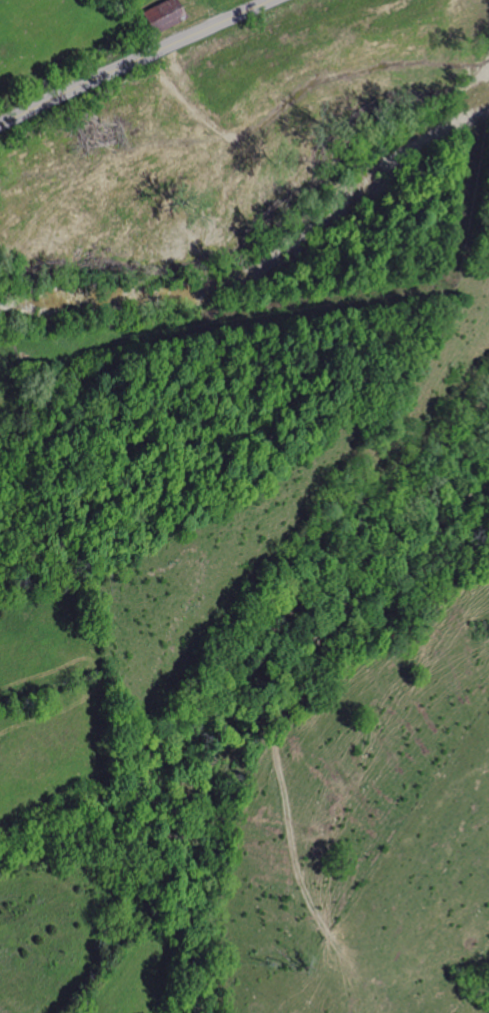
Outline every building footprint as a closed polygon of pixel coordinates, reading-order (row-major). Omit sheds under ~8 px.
[(150,35),(182,20),(173,0),(165,0),(139,12),(150,35)]
